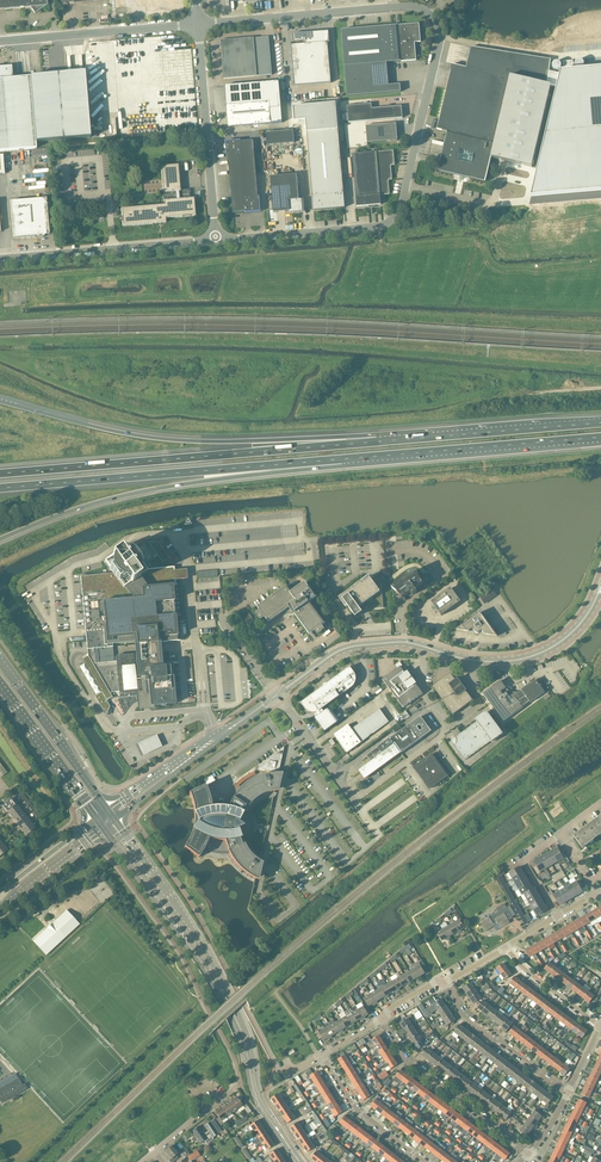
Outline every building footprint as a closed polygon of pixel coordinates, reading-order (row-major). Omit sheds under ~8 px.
[(47,1),(47,0),(0,0),(0,10),(30,7),(34,13),(49,4),(47,1)] [(122,8),(175,4),(175,0),(121,0),(122,8)] [(347,30),(341,30),(347,97),(400,92),(401,92),(400,84),(389,85),(387,65),(387,63),(416,60),(415,42),(421,42),(419,24),(392,26),(377,27),(347,30)] [(302,45),(291,46),(295,86),(331,83),(328,43),(329,43),(329,42),(329,32),(317,33),(303,34),(294,35),(295,42),(302,42),(302,45)] [(220,41),(224,79),(272,75),(269,37),(254,38),(220,41)] [(439,120),(437,129),(448,132),(446,141),(445,143),(442,158),(441,160),(440,165),(439,171),(458,175),(466,177),(485,182),(491,158),(504,161),(521,165),(532,168),(532,167),(551,87),(551,86),(547,85),(549,72),(551,60),(471,47),(469,58),(466,68),(452,65),(449,79),(447,89),(439,120)] [(531,197),(600,191),(600,68),(574,70),(573,61),(563,62),(564,71),(561,71),(560,75),(549,72),(551,86),(551,87),(557,88),(531,197)] [(35,149),(35,142),(90,138),(85,72),(29,77),(13,79),(12,67),(0,68),(0,152),(35,149)] [(283,123),(279,81),(225,86),(228,127),(283,123)] [(336,104),(293,108),(294,120),(306,120),(314,211),(345,208),(336,104)] [(403,118),(402,106),(372,109),(372,104),(347,106),(349,123),(403,118)] [(398,141),(396,124),(366,126),(367,143),(398,141)] [(296,130),(269,131),(269,144),(297,142),(296,130)] [(259,211),(253,141),(227,143),(233,213),(259,211)] [(352,154),(357,207),(381,205),(380,195),(390,195),(388,180),(392,180),(391,166),(395,166),(394,151),(376,152),(352,154)] [(196,216),(194,198),(190,199),(189,190),(181,191),(178,165),(160,167),(164,205),(121,209),(123,227),(166,223),(166,219),(196,216)] [(516,176),(514,185),(533,189),(535,179),(527,177),(528,173),(519,171),(518,176),(516,176)] [(301,200),(299,200),(297,175),(270,177),(273,213),(289,211),(289,213),(296,212),(296,215),(298,214),(298,212),(302,211),(301,200)] [(49,235),(46,199),(10,202),(13,238),(41,235),(43,237),(45,235),(49,235)] [(113,573),(81,576),(81,581),(82,594),(87,649),(88,656),(89,658),(106,687),(119,686),(119,691),(119,692),(119,693),(119,692),(120,693),(120,697),(118,697),(119,698),(138,696),(137,696),(136,696),(136,692),(142,692),(142,698),(143,698),(143,699),(146,701),(148,697),(150,697),(149,694),(152,694),(153,704),(173,702),(170,666),(160,667),(159,652),(158,643),(180,641),(178,616),(180,616),(177,585),(175,585),(175,580),(174,578),(176,578),(176,573),(174,573),(173,568),(147,570),(128,545),(105,562),(113,573)] [(418,577),(419,576),(416,570),(414,571),(413,571),(410,573),(408,573),(407,574),(405,576),(404,576),(403,577),(401,578),(399,580),(398,581),(396,583),(395,584),(394,585),(393,587),(392,588),(397,592),(398,591),(399,592),(398,593),(399,595),(403,598),(410,593),(412,595),(417,592),(415,589),(424,583),(419,577),(419,578),(418,577)] [(371,581),(374,579),(372,576),(369,578),(369,577),(340,598),(346,606),(347,605),(356,617),(363,613),(361,610),(362,609),(363,609),(363,610),(364,610),(365,609),(366,609),(366,608),(368,607),(368,610),(384,608),(381,584),(374,585),(371,581)] [(68,583),(55,584),(56,603),(63,602),(65,626),(84,625),(81,600),(70,601),(68,583)] [(260,610),(256,613),(261,620),(266,617),(269,622),(289,607),(290,609),(287,611),(289,615),(292,612),(294,614),(295,613),(310,634),(315,631),(318,635),(325,630),(322,626),(324,624),(325,624),(309,603),(316,598),(306,584),(292,594),(287,587),(284,589),(282,590),(261,606),(259,607),(260,610)] [(459,603),(449,589),(431,602),(441,616),(459,603)] [(492,589),(480,597),(484,603),(496,595),(492,589)] [(497,636),(480,612),(456,630),(470,632),(470,631),(471,631),(473,632),(474,631),(475,633),(476,633),(477,633),(478,633),(482,631),(484,634),(497,636)] [(85,657),(82,659),(102,692),(95,696),(106,716),(109,708),(105,702),(110,699),(112,698),(113,698),(111,692),(119,692),(119,691),(119,686),(106,687),(89,658),(88,656),(85,657)] [(407,675),(406,674),(400,666),(402,665),(400,662),(396,665),(398,668),(383,679),(403,708),(423,693),(415,683),(413,684),(413,683),(413,682),(412,681),(412,680),(412,679),(411,678),(410,678),(410,677),(409,676),(408,676),(407,675)] [(350,667),(301,703),(305,708),(307,711),(310,712),(313,713),(316,713),(317,717),(315,719),(325,732),(337,722),(328,709),(324,712),(322,709),(352,687),(353,686),(355,684),(356,681),(356,679),(356,676),(355,674),(354,672),(350,667)] [(451,673),(433,687),(453,715),(473,701),(473,700),(475,699),(472,694),(470,696),(467,693),(465,690),(463,691),(463,689),(462,686),(460,684),(458,683),(456,681),(451,673)] [(523,696),(518,700),(524,707),(530,702),(531,703),(545,692),(535,680),(521,690),(522,692),(521,693),(523,696)] [(523,708),(523,707),(524,707),(518,700),(523,696),(521,693),(515,697),(509,691),(503,695),(501,692),(506,688),(501,681),(483,694),(504,722),(523,708)] [(361,742),(389,722),(379,709),(351,729),(348,725),(343,728),(342,728),(340,730),(339,730),(339,731),(340,731),(334,735),(347,753),(361,743),(361,742)] [(457,743),(454,745),(465,760),(491,741),(492,743),(503,735),(487,712),(476,720),(477,722),(455,737),(457,740),(457,743)] [(359,771),(365,779),(382,766),(383,767),(431,731),(421,716),(402,730),(399,725),(393,730),(396,734),(367,756),(371,761),(359,771)] [(159,743),(156,737),(153,739),(145,743),(140,745),(141,747),(144,754),(149,751),(155,748),(161,745),(159,743)] [(268,774),(269,774),(269,775),(268,775),(271,789),(272,789),(274,789),(274,792),(279,773),(279,770),(284,747),(285,746),(284,746),(282,753),(278,752),(277,752),(277,753),(259,765),(258,770),(263,772),(267,772),(267,773),(266,773),(267,773),(267,775),(268,774)] [(432,755),(426,759),(414,768),(430,789),(447,776),(432,755)] [(186,844),(184,847),(198,858),(201,855),(203,851),(204,848),(210,850),(216,851),(222,852),(228,852),(231,857),(235,862),(238,866),(242,870),(245,873),(249,876),(252,878),(254,879),(258,881),(262,862),(258,860),(256,858),(253,856),(251,854),(250,853),(247,848),(246,846),(245,844),(244,842),(242,837),(244,836),(246,835),(248,833),(249,831),(250,828),(251,828),(252,827),(253,826),(252,824),(251,824),(250,821),(249,819),(248,817),(246,815),(244,814),(247,809),(250,805),(253,801),(258,798),(262,795),(267,793),(272,792),(277,791),(281,773),(277,773),(273,774),(269,774),(268,774),(267,775),(263,776),(259,777),(255,779),(252,781),(248,783),(244,785),(240,789),(238,792),(234,796),(232,799),(231,801),(229,805),(226,805),(223,805),(220,805),(217,804),(214,805),(211,805),(210,797),(207,790),(205,785),(189,793),(191,798),(193,804),(194,810),(194,817),(194,824),(193,830),(190,836),(187,842),(186,844)] [(12,799),(3,806),(7,812),(16,805),(19,803),(14,797),(12,799)] [(16,805),(7,812),(12,818),(21,811),(16,805)] [(21,811),(12,818),(17,824),(26,817),(21,811)] [(26,817),(17,824),(21,830),(30,823),(26,817)] [(574,837),(581,847),(600,833),(600,817),(574,837)] [(30,823),(21,830),(26,836),(35,829),(30,823)] [(560,852),(557,848),(552,851),(557,862),(563,859),(564,860),(567,858),(563,851),(560,852)] [(557,862),(552,851),(546,855),(552,865),(557,862)] [(552,865),(546,855),(540,858),(546,868),(552,865)] [(541,873),(540,872),(546,868),(540,858),(534,861),(537,866),(534,867),(538,875),(541,873)] [(509,873),(506,874),(510,880),(513,878),(523,873),(520,867),(509,873)] [(503,870),(496,875),(502,885),(505,883),(501,876),(505,874),(503,870)] [(523,873),(513,878),(516,884),(526,878),(523,873)] [(526,878),(516,884),(519,889),(529,884),(526,878)] [(576,881),(577,882),(571,885),(577,895),(583,892),(580,888),(583,886),(579,879),(576,881)] [(529,884),(519,889),(522,895),(524,894),(532,889),(529,884)] [(565,888),(571,899),(577,895),(571,885),(565,888)] [(532,889),(524,894),(527,899),(538,893),(534,888),(532,889)] [(571,899),(565,888),(559,892),(565,902),(571,899)] [(557,901),(559,905),(565,902),(559,892),(554,895),(553,894),(550,896),(554,903),(557,901)] [(538,893),(527,899),(530,905),(541,899),(538,893)] [(541,899),(530,905),(533,910),(544,904),(541,899)] [(489,916),(480,922),(485,931),(494,925),(497,923),(500,928),(510,923),(508,920),(512,918),(508,912),(511,910),(512,910),(509,905),(508,906),(506,907),(504,904),(497,908),(499,912),(494,915),(493,912),(488,915),(489,916)] [(544,904),(533,910),(537,916),(547,910),(544,904)] [(592,912),(596,919),(600,916),(600,914),(598,908),(592,912)] [(53,923),(33,941),(46,955),(66,937),(65,936),(66,935),(79,926),(69,911),(58,919),(56,921),(64,933),(63,934),(53,923)] [(592,912),(586,915),(590,923),(596,919),(592,912)] [(586,915),(580,919),(584,926),(590,923),(586,915)] [(460,919),(454,923),(460,933),(462,931),(461,930),(464,928),(460,919)] [(580,919),(574,922),(578,930),(580,933),(580,934),(586,930),(586,929),(584,926),(580,919)] [(574,922),(568,926),(572,933),(578,930),(574,922)] [(448,926),(453,934),(456,932),(457,934),(460,933),(454,923),(448,926)] [(448,926),(443,929),(448,939),(451,938),(450,936),(453,934),(448,926)] [(568,926),(562,929),(566,937),(572,933),(568,926)] [(445,939),(446,940),(448,939),(443,929),(437,932),(442,941),(445,939)] [(562,929),(556,933),(560,940),(566,937),(562,929)] [(556,933),(549,936),(554,944),(560,940),(556,933)] [(549,936),(543,940),(548,947),(554,944),(549,936)] [(543,940),(537,943),(542,951),(548,947),(543,940)] [(537,943),(531,947),(536,954),(542,951),(537,943)] [(531,947),(525,950),(529,958),(533,956),(536,960),(538,959),(536,954),(531,947)] [(549,962),(544,969),(550,974),(555,967),(549,962)] [(503,963),(497,968),(501,974),(507,969),(503,963)] [(420,965),(414,968),(420,978),(422,977),(421,975),(425,973),(420,965)] [(560,971),(555,967),(550,974),(555,978),(560,971)] [(420,978),(414,968),(409,972),(414,980),(417,978),(418,979),(420,978)] [(505,979),(512,974),(507,969),(501,974),(505,979)] [(475,973),(481,982),(484,980),(479,971),(475,973)] [(560,971),(555,978),(561,982),(566,975),(560,971)] [(414,980),(409,972),(403,975),(409,985),(411,983),(410,982),(414,980)] [(489,980),(496,975),(495,972),(491,975),(490,972),(485,976),(489,980)] [(403,975),(398,978),(403,986),(406,984),(407,986),(409,985),(403,975)] [(572,979),(566,975),(561,982),(567,986),(572,979)] [(514,977),(509,983),(515,987),(520,981),(514,977)] [(398,978),(392,981),(398,991),(400,990),(399,988),(403,986),(398,978)] [(465,986),(462,988),(465,993),(474,987),(478,985),(475,981),(473,979),(470,981),(471,982),(467,985),(466,983),(463,985),(465,986)] [(572,979),(567,986),(572,990),(577,983),(572,979)] [(398,991),(392,981),(387,984),(391,993),(395,991),(396,992),(398,991)] [(520,981),(515,987),(521,992),(526,985),(520,981)] [(577,983),(572,990),(578,994),(583,988),(577,983)] [(387,984),(381,988),(387,997),(389,996),(388,995),(391,993),(387,984)] [(523,993),(520,997),(523,999),(526,996),(531,989),(526,985),(521,992),(523,993)] [(474,987),(465,993),(463,994),(465,996),(467,995),(469,998),(477,993),(474,987)] [(387,997),(381,988),(375,991),(380,999),(384,997),(384,999),(387,997)] [(588,992),(583,988),(578,994),(583,999),(588,992)] [(531,989),(526,996),(532,1000),(537,993),(531,989)] [(380,999),(375,991),(370,994),(376,1004),(378,1003),(377,1001),(380,999)] [(594,996),(588,992),(583,999),(589,1003),(594,996)] [(477,993),(469,998),(473,1004),(475,1002),(477,1004),(479,1002),(477,1001),(480,999),(481,998),(477,993)] [(537,993),(532,1000),(537,1004),(538,1004),(542,997),(537,993)] [(364,997),(369,1006),(372,1004),(373,1005),(376,1004),(370,994),(364,997)] [(434,1012),(437,1009),(445,1004),(442,999),(437,1002),(434,997),(428,1001),(431,1006),(433,1008),(430,1010),(431,1012),(432,1013),(434,1012)] [(538,1004),(537,1004),(543,1008),(548,1002),(542,997),(538,1004)] [(479,1005),(477,1008),(482,1012),(488,1004),(483,1000),(482,1001),(480,1003),(479,1002),(477,1004),(479,1005)] [(522,1007),(520,1009),(523,1012),(525,1009),(529,1004),(527,1002),(522,1008),(522,1007)] [(548,1002),(543,1008),(549,1013),(554,1006),(548,1002)] [(425,1016),(428,1014),(429,1013),(426,1009),(425,1007),(422,1003),(421,1004),(418,1005),(425,1016)] [(445,1004),(437,1009),(441,1015),(451,1008),(449,1006),(447,1008),(445,1004)] [(488,1004),(482,1012),(485,1014),(483,1017),(485,1018),(493,1008),(488,1004)] [(364,1006),(358,1009),(364,1019),(366,1018),(365,1016),(368,1014),(364,1006)] [(554,1006),(549,1013),(554,1017),(559,1010),(554,1006)] [(452,1015),(450,1012),(452,1010),(451,1008),(441,1015),(444,1020),(452,1015)] [(493,1008),(485,1018),(487,1019),(489,1017),(492,1020),(497,1012),(493,1008)] [(364,1019),(358,1009),(352,1013),(357,1021),(361,1019),(361,1021),(364,1019)] [(559,1010),(554,1017),(560,1021),(565,1014),(559,1010)] [(497,1012),(492,1020),(495,1022),(493,1024),(495,1025),(502,1016),(497,1012)] [(354,1023),(357,1021),(352,1013),(347,1016),(352,1026),(355,1024),(354,1023)] [(565,1014),(560,1021),(565,1025),(570,1019),(565,1014)] [(452,1015),(444,1020),(447,1025),(450,1023),(452,1025),(454,1023),(453,1022),(455,1020),(452,1015)] [(347,1016),(341,1019),(346,1027),(349,1025),(350,1027),(352,1026),(347,1016)] [(502,1016),(495,1025),(497,1027),(498,1025),(501,1027),(507,1020),(502,1016)] [(346,1027),(341,1019),(336,1022),(341,1032),(344,1031),(343,1029),(346,1027)] [(411,1024),(409,1020),(408,1019),(407,1019),(405,1021),(404,1019),(401,1021),(402,1022),(400,1024),(403,1029),(411,1024)] [(570,1019),(565,1025),(571,1029),(576,1023),(570,1019)] [(507,1020),(501,1027),(504,1030),(503,1032),(505,1033),(506,1031),(512,1024),(507,1020)] [(336,1022),(330,1026),(335,1034),(338,1032),(339,1033),(341,1032),(336,1022)] [(576,1023),(571,1029),(577,1034),(582,1027),(576,1023)] [(326,1024),(323,1026),(325,1029),(330,1039),(332,1037),(332,1036),(335,1034),(330,1026),(327,1027),(326,1024)] [(411,1024),(403,1029),(405,1032),(403,1034),(404,1035),(414,1029),(411,1024)] [(456,1029),(453,1032),(458,1036),(464,1028),(459,1025),(458,1027),(456,1026),(454,1028),(456,1029)] [(515,1037),(520,1041),(525,1035),(526,1034),(523,1031),(526,1027),(524,1025),(520,1030),(515,1037)] [(464,1028),(458,1036),(463,1040),(469,1032),(466,1030),(468,1028),(466,1026),(464,1028)] [(514,1026),(509,1033),(515,1037),(520,1030),(514,1026)] [(582,1027),(577,1034),(582,1038),(587,1031),(582,1027)] [(322,1038),(324,1040),(327,1038),(328,1040),(330,1039),(325,1029),(319,1032),(318,1031),(315,1033),(319,1040),(322,1038)] [(414,1029),(404,1035),(405,1037),(408,1036),(410,1039),(418,1034),(414,1029)] [(469,1032),(463,1040),(468,1044),(476,1034),(474,1033),(472,1035),(469,1032)] [(418,1034),(410,1039),(412,1043),(410,1044),(411,1046),(413,1045),(421,1040),(418,1034)] [(476,1034),(468,1044),(470,1045),(473,1048),(479,1040),(476,1038),(477,1035),(476,1034)] [(370,1044),(374,1043),(376,1046),(383,1041),(379,1035),(368,1042),(370,1044)] [(520,1041),(526,1046),(531,1039),(525,1035),(520,1041)] [(531,1039),(526,1046),(531,1050),(536,1043),(531,1039)] [(421,1040),(413,1045),(417,1050),(419,1049),(421,1050),(423,1049),(421,1047),(425,1045),(421,1040)] [(479,1040),(473,1048),(474,1048),(478,1051),(486,1042),(484,1041),(482,1042),(479,1040)] [(377,1048),(374,1051),(376,1054),(386,1047),(383,1041),(376,1046),(377,1048)] [(486,1042),(478,1051),(481,1053),(483,1055),(489,1048),(486,1045),(487,1043),(486,1042)] [(531,1050),(537,1054),(542,1048),(536,1043),(531,1050)] [(390,1053),(386,1047),(376,1054),(377,1056),(381,1054),(383,1057),(390,1053)] [(423,1052),(421,1055),(426,1059),(432,1051),(427,1047),(424,1051),(423,1049),(421,1050),(423,1052)] [(489,1048),(483,1055),(488,1059),(496,1049),(494,1048),(492,1050),(489,1048)] [(537,1054),(542,1059),(547,1052),(542,1048),(537,1054)] [(496,1049),(488,1059),(493,1063),(499,1055),(496,1053),(497,1051),(496,1049)] [(432,1051),(426,1059),(429,1062),(428,1064),(429,1065),(437,1055),(432,1051)] [(547,1052),(542,1059),(548,1063),(553,1056),(547,1052)] [(576,1055),(573,1052),(568,1059),(571,1061),(576,1055)] [(384,1060),(382,1063),(383,1065),(394,1058),(390,1053),(383,1057),(385,1060),(384,1060)] [(345,1055),(338,1059),(342,1065),(352,1059),(351,1056),(346,1057),(345,1055)] [(437,1055),(429,1065),(431,1066),(433,1064),(436,1067),(442,1059),(437,1055)] [(499,1055),(493,1063),(498,1067),(505,1057),(504,1056),(502,1058),(499,1055)] [(558,1061),(553,1056),(548,1063),(553,1067),(558,1061)] [(505,1057),(498,1067),(503,1071),(509,1063),(506,1061),(507,1058),(505,1057)] [(397,1064),(394,1058),(383,1065),(384,1065),(386,1068),(389,1066),(390,1069),(397,1064)] [(352,1059),(342,1065),(345,1071),(352,1067),(351,1064),(354,1061),(352,1059)] [(442,1059),(436,1067),(439,1069),(438,1071),(439,1072),(447,1063),(442,1059)] [(564,1065),(558,1061),(553,1067),(559,1071),(564,1065)] [(447,1063),(439,1072),(441,1074),(443,1072),(446,1074),(452,1066),(447,1063)] [(509,1063),(503,1071),(508,1074),(514,1067),(515,1065),(513,1063),(512,1065),(509,1063)] [(564,1076),(569,1069),(564,1065),(559,1071),(564,1076)] [(452,1066),(446,1074),(449,1077),(448,1079),(449,1080),(457,1070),(452,1066)] [(345,1071),(349,1077),(359,1070),(358,1068),(354,1069),(352,1067),(345,1071)] [(514,1067),(508,1074),(513,1078),(519,1071),(514,1067)] [(590,1076),(598,1079),(600,1073),(593,1069),(590,1076)] [(361,1073),(359,1070),(349,1077),(352,1083),(359,1078),(358,1076),(361,1073)] [(381,1080),(388,1075),(385,1070),(378,1075),(381,1080)] [(396,1076),(394,1078),(395,1081),(396,1082),(399,1084),(406,1074),(401,1070),(396,1076)] [(457,1070),(449,1080),(451,1081),(453,1080),(456,1082),(462,1074),(457,1070)] [(310,1076),(306,1078),(308,1080),(312,1079),(313,1082),(321,1077),(317,1071),(310,1076)] [(519,1071),(513,1078),(517,1082),(518,1082),(524,1075),(523,1074),(519,1071)] [(513,1085),(511,1087),(514,1089),(516,1087),(517,1088),(520,1084),(523,1086),(529,1078),(527,1077),(525,1076),(527,1074),(525,1072),(523,1074),(524,1075),(518,1082),(517,1082),(515,1086),(513,1085)] [(406,1074),(399,1084),(401,1086),(404,1083),(407,1085),(412,1078),(406,1074)] [(462,1074),(456,1082),(459,1084),(458,1087),(459,1088),(466,1078),(462,1074)] [(590,1076),(587,1082),(595,1086),(597,1082),(598,1079),(590,1076)] [(315,1084),(312,1087),(314,1089),(324,1083),(321,1077),(313,1082),(315,1084)] [(359,1078),(352,1083),(356,1088),(367,1082),(365,1080),(361,1081),(359,1078)] [(386,1086),(391,1080),(388,1078),(383,1084),(386,1086)] [(412,1078),(407,1085),(409,1087),(408,1091),(410,1092),(417,1082),(412,1078)] [(466,1078),(459,1088),(461,1089),(463,1087),(465,1089),(471,1082),(466,1078)] [(529,1078),(523,1086),(528,1090),(535,1080),(533,1079),(531,1081),(529,1078)] [(24,1084),(23,1085),(19,1079),(10,1084),(9,1082),(7,1083),(8,1085),(0,1090),(0,1095),(1,1097),(0,1098),(0,1100),(2,1104),(27,1089),(24,1084)] [(535,1080),(528,1090),(533,1094),(538,1086),(537,1085),(535,1084),(536,1081),(535,1080)] [(367,1082),(356,1088),(360,1094),(367,1090),(369,1089),(370,1088),(373,1086),(374,1085),(373,1083),(372,1083),(369,1085),(368,1084),(367,1082)] [(417,1082),(410,1092),(412,1094),(415,1091),(418,1093),(423,1087),(417,1082)] [(471,1082),(465,1089),(469,1092),(467,1094),(469,1095),(476,1085),(471,1082)] [(587,1082),(584,1088),(595,1094),(597,1090),(593,1089),(595,1086),(587,1082)] [(324,1083),(314,1089),(315,1092),(319,1091),(320,1093),(328,1089),(324,1083)] [(293,1093),(296,1090),(299,1089),(296,1084),(290,1088),(293,1093)] [(476,1085),(469,1095),(471,1097),(472,1095),(475,1097),(481,1089),(476,1085)] [(538,1086),(533,1094),(538,1098),(545,1088),(543,1086),(541,1088),(538,1086)] [(423,1087),(418,1093),(420,1095),(418,1099),(420,1101),(428,1091),(423,1087)] [(545,1088),(538,1098),(542,1101),(548,1094),(545,1091),(546,1089),(545,1088)] [(584,1088),(581,1095),(589,1098),(590,1095),(594,1096),(595,1094),(584,1088)] [(322,1096),(320,1099),(321,1101),(331,1095),(328,1089),(320,1093),(322,1096)] [(481,1089),(475,1097),(479,1100),(477,1102),(479,1103),(486,1093),(481,1089)] [(367,1090),(360,1094),(363,1100),(370,1096),(374,1094),(373,1091),(372,1092),(368,1093),(367,1090)] [(428,1091),(420,1101),(423,1102),(426,1100),(428,1102),(433,1095),(428,1091)] [(271,1098),(275,1105),(284,1099),(283,1097),(282,1098),(279,1093),(271,1098)] [(486,1093),(479,1103),(481,1104),(482,1102),(485,1105),(491,1097),(486,1093)] [(548,1094),(542,1101),(546,1104),(544,1107),(546,1109),(550,1104),(549,1103),(550,1102),(551,1104),(553,1101),(552,1100),(553,1098),(548,1094)] [(331,1095),(321,1101),(322,1104),(326,1103),(328,1105),(335,1100),(331,1095)] [(433,1095),(428,1102),(431,1104),(429,1108),(431,1109),(439,1099),(433,1095)] [(376,1099),(370,1106),(376,1110),(381,1103),(379,1102),(381,1098),(378,1096),(376,1099)] [(236,1097),(231,1100),(237,1109),(242,1105),(245,1109),(248,1106),(243,1100),(240,1102),(236,1097)] [(491,1097),(485,1105),(488,1107),(487,1109),(489,1110),(496,1101),(491,1097)] [(284,1099),(275,1105),(279,1111),(287,1106),(284,1102),(286,1101),(284,1099)] [(439,1099),(431,1109),(434,1111),(437,1108),(439,1110),(444,1103),(439,1099)] [(586,1103),(579,1099),(576,1106),(587,1111),(589,1108),(587,1107),(587,1106),(585,1105),(586,1103)] [(226,1104),(232,1113),(237,1109),(231,1100),(226,1104)] [(329,1108),(327,1111),(328,1113),(338,1106),(335,1100),(328,1105),(329,1108)] [(496,1101),(489,1110),(490,1112),(492,1110),(495,1112),(501,1104),(496,1101)] [(381,1103),(376,1110),(381,1114),(389,1104),(387,1103),(384,1105),(381,1103)] [(444,1103),(439,1110),(442,1112),(440,1116),(442,1117),(450,1107),(444,1103)] [(221,1108),(227,1117),(232,1113),(226,1104),(221,1108)] [(389,1104),(381,1114),(387,1118),(392,1111),(390,1110),(391,1106),(389,1104)] [(501,1104),(495,1112),(498,1115),(497,1117),(499,1118),(500,1116),(506,1108),(501,1104)] [(279,1111),(283,1117),(292,1111),(291,1109),(290,1111),(287,1106),(279,1111)] [(338,1106),(328,1113),(329,1115),(333,1114),(335,1117),(342,1112),(338,1106)] [(587,1111),(576,1106),(573,1112),(580,1115),(582,1112),(586,1113),(587,1111)] [(450,1107),(442,1117),(445,1119),(448,1116),(450,1118),(455,1112),(450,1107)] [(221,1108),(215,1112),(221,1121),(227,1117),(221,1108)] [(506,1108),(500,1116),(505,1120),(507,1118),(508,1119),(510,1117),(510,1116),(514,1110),(514,1109),(513,1108),(510,1112),(506,1108)] [(313,1115),(316,1120),(318,1118),(315,1113),(312,1110),(306,1113),(309,1117),(313,1115)] [(540,1118),(543,1119),(544,1117),(542,1116),(534,1110),(530,1115),(538,1121),(540,1118)] [(288,1123),(295,1118),(292,1114),(294,1113),(292,1111),(283,1117),(288,1123)] [(392,1111),(387,1118),(392,1122),(400,1112),(398,1111),(395,1114),(392,1111)] [(400,1112),(392,1122),(398,1127),(403,1120),(401,1118),(402,1114),(400,1112)] [(455,1112),(450,1118),(453,1120),(451,1124),(453,1126),(460,1116),(455,1112)] [(579,1118),(580,1115),(573,1112),(570,1118),(581,1123),(583,1121),(579,1118)] [(530,1115),(527,1120),(536,1128),(538,1126),(536,1124),(538,1121),(530,1115)] [(345,1116),(339,1122),(342,1124),(341,1129),(342,1130),(350,1120),(345,1116)] [(460,1116),(453,1126),(456,1127),(459,1125),(461,1126),(466,1120),(460,1116)] [(570,1118),(567,1124),(574,1128),(576,1125),(580,1126),(581,1123),(570,1118)] [(222,1131),(214,1119),(204,1126),(208,1131),(204,1134),(199,1126),(191,1131),(195,1137),(192,1139),(194,1142),(197,1140),(199,1143),(203,1140),(206,1144),(213,1139),(212,1137),(220,1132),(222,1136),(224,1135),(222,1131)] [(403,1120),(398,1127),(403,1131),(411,1121),(409,1119),(406,1122),(403,1120)] [(252,1129),(251,1130),(252,1132),(261,1126),(257,1120),(249,1125),(252,1129)] [(350,1120),(342,1130),(345,1132),(348,1129),(351,1131),(356,1124),(350,1120)] [(461,1126),(458,1130),(459,1130),(462,1132),(462,1133),(464,1134),(471,1124),(466,1120),(461,1126)] [(527,1120),(523,1125),(531,1131),(533,1128),(535,1129),(536,1128),(527,1120)] [(411,1121),(403,1131),(409,1135),(414,1128),(412,1126),(413,1123),(411,1121)] [(298,1122),(290,1127),(295,1134),(304,1128),(302,1126),(301,1127),(298,1122)] [(356,1124),(351,1131),(353,1133),(351,1137),(353,1138),(361,1128),(356,1124)] [(471,1124),(464,1134),(466,1136),(470,1133),(472,1135),(477,1128),(471,1124)] [(567,1124),(564,1130),(575,1136),(577,1133),(573,1130),(574,1128),(567,1124)] [(523,1125),(519,1130),(522,1133),(521,1134),(524,1136),(525,1135),(527,1136),(531,1131),(523,1125)] [(253,1134),(255,1133),(258,1137),(265,1132),(261,1126),(252,1132),(253,1134)] [(304,1128),(295,1134),(299,1140),(306,1135),(303,1131),(305,1130),(304,1128)] [(361,1128),(353,1138),(356,1140),(359,1137),(361,1139),(366,1133),(361,1128)] [(414,1128),(409,1135),(414,1139),(422,1129),(420,1128),(416,1130),(414,1128)] [(477,1128),(472,1135),(475,1137),(473,1141),(475,1142),(482,1132),(477,1128)] [(422,1129),(414,1139),(419,1143),(425,1137),(422,1135),(424,1131),(422,1129)] [(568,1140),(573,1142),(575,1136),(564,1130),(561,1136),(569,1140),(568,1140)] [(587,1136),(593,1139),(594,1137),(595,1137),(596,1134),(590,1130),(588,1134),(587,1136)] [(259,1143),(260,1145),(269,1139),(265,1132),(258,1137),(261,1142),(259,1143)] [(482,1132),(475,1142),(477,1144),(480,1141),(483,1143),(488,1137),(482,1132)] [(361,1139),(359,1143),(362,1145),(364,1147),(372,1137),(366,1133),(361,1139)] [(425,1137),(419,1143),(425,1148),(433,1137),(428,1133),(425,1137)] [(306,1135),(299,1140),(303,1146),(312,1140),(311,1138),(309,1139),(306,1135)] [(561,1136),(558,1142),(570,1148),(571,1145),(567,1143),(568,1140),(569,1140),(561,1136)] [(372,1137),(364,1147),(367,1149),(370,1146),(372,1148),(377,1141),(372,1137)] [(433,1137),(425,1148),(430,1152),(436,1145),(433,1143),(435,1139),(433,1137)] [(488,1137),(483,1143),(486,1145),(484,1149),(485,1151),(493,1141),(488,1137)] [(274,1145),(269,1139),(260,1145),(261,1146),(263,1145),(266,1150),(274,1145)] [(312,1140),(303,1146),(307,1152),(314,1147),(311,1143),(313,1142),(313,1141),(312,1140)] [(377,1141),(372,1148),(375,1150),(373,1154),(375,1155),(383,1145),(377,1141)] [(493,1141),(485,1151),(488,1153),(492,1150),(493,1151),(498,1145),(493,1141)] [(555,1148),(563,1152),(564,1149),(569,1150),(570,1148),(558,1142),(555,1148)] [(436,1145),(430,1152),(436,1156),(444,1146),(442,1144),(438,1147),(436,1145)] [(170,1158),(171,1158),(171,1159),(176,1155),(179,1152),(178,1152),(173,1145),(165,1152),(166,1153),(165,1154),(166,1155),(168,1155),(169,1156),(170,1158)] [(383,1145),(375,1155),(377,1157),(381,1154),(383,1156),(388,1149),(383,1145)] [(498,1145),(493,1151),(496,1154),(495,1158),(496,1159),(504,1149),(498,1145)] [(583,1145),(582,1148),(589,1151),(593,1153),(594,1154),(596,1150),(583,1145)] [(444,1146),(436,1156),(441,1160),(446,1153),(444,1152),(446,1147),(444,1146)] [(564,1160),(565,1158),(561,1155),(563,1152),(555,1148),(552,1155),(564,1160)] [(582,1148),(580,1152),(591,1156),(593,1153),(589,1151),(582,1148)] [(276,1149),(269,1154),(272,1158),(270,1160),(271,1161),(280,1155),(276,1149)] [(346,1149),(344,1152),(348,1154),(345,1158),(346,1159),(349,1161),(354,1155),(346,1149)] [(383,1156),(386,1158),(384,1161),(387,1161),(394,1154),(388,1149),(383,1156)] [(504,1149),(496,1159),(499,1161),(503,1158),(504,1160),(509,1153),(504,1149)] [(189,1155),(192,1160),(200,1155),(197,1151),(189,1155)] [(316,1161),(318,1161),(324,1154),(322,1153),(321,1155),(317,1151),(311,1158),(316,1161)] [(441,1160),(444,1161),(448,1161),(454,1154),(452,1152),(451,1154),(449,1153),(448,1155),(446,1153),(441,1160)] [(248,1153),(246,1154),(249,1160),(251,1161),(253,1161),(260,1157),(258,1154),(252,1158),(248,1153)] [(387,1161),(396,1161),(399,1158),(394,1154),(387,1161)]
